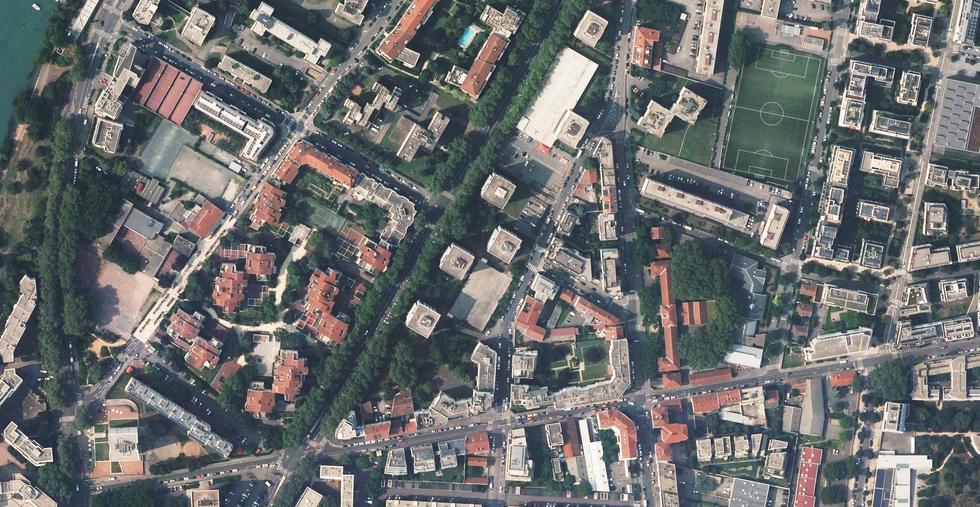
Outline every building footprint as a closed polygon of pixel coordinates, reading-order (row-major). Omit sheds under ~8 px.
[(72,38),(74,39),(74,42),(98,0),(86,0),(69,30),(72,38)] [(141,2),(135,13),(140,19),(147,20),(149,17),(151,14),(152,15),(154,12),(153,11),(154,9),(155,10),(158,5),(157,4),(159,0),(142,0),(141,2)] [(192,14),(169,0),(161,0),(190,17),(192,14)] [(344,1),(345,2),(343,4),(339,2),(335,11),(359,23),(363,14),(359,12),(361,10),(365,3),(366,0),(345,0),(344,1)] [(410,6),(395,27),(413,34),(437,0),(414,0),(410,6)] [(695,72),(711,74),(722,0),(706,0),(695,72)] [(760,15),(775,18),(776,11),(778,11),(779,5),(777,5),(778,0),(763,0),(760,15)] [(859,14),(863,15),(862,20),(858,19),(857,23),(855,34),(870,37),(890,41),(894,20),(880,17),(879,23),(873,22),(874,17),(878,0),(862,0),(859,14)] [(977,0),(961,0),(953,41),(971,44),(976,19),(979,19),(979,20),(979,1),(977,0)] [(254,8),(250,16),(256,20),(251,29),(260,34),(265,25),(266,26),(265,28),(273,33),(298,48),(305,52),(306,51),(307,52),(304,57),(314,63),(320,53),(324,55),(331,44),(321,38),(317,43),(314,41),(272,16),(272,17),(270,15),(274,8),(264,2),(262,6),(259,5),(257,9),(254,8)] [(192,14),(190,17),(182,31),(201,42),(215,17),(196,6),(192,14)] [(477,21),(492,30),(486,40),(477,57),(496,64),(506,45),(507,43),(506,42),(509,36),(511,37),(522,17),(515,13),(515,15),(506,9),(504,8),(499,17),(484,8),(483,7),(475,20),(477,21)] [(578,24),(573,34),(591,44),(606,20),(587,9),(578,24)] [(164,16),(156,10),(151,19),(156,22),(155,24),(162,28),(165,22),(162,20),(164,16)] [(682,13),(667,52),(673,55),(686,20),(685,19),(686,14),(682,13)] [(932,17),(913,13),(911,19),(914,20),(914,24),(912,23),(910,34),(912,34),(911,38),(908,37),(906,44),(926,48),(930,25),(929,24),(929,21),(931,21),(932,17)] [(800,28),(782,25),(781,33),(799,36),(800,28)] [(637,26),(636,26),(635,35),(634,44),(651,46),(651,38),(655,39),(655,40),(656,40),(657,39),(659,30),(637,26)] [(387,36),(376,50),(389,61),(394,56),(413,65),(419,54),(402,46),(413,34),(395,27),(387,36)] [(824,41),(804,37),(802,46),(822,50),(824,41)] [(656,40),(654,58),(661,58),(663,40),(657,39),(656,40)] [(632,62),(648,67),(649,65),(651,46),(634,44),(633,53),(632,62)] [(541,88),(519,126),(549,143),(554,134),(573,144),(587,120),(569,109),(594,66),(564,48),(541,88)] [(145,68),(120,54),(118,61),(113,73),(114,73),(107,86),(127,97),(129,98),(145,68)] [(152,55),(145,68),(129,98),(163,117),(179,126),(191,105),(200,89),(203,83),(152,55)] [(271,79),(225,55),(219,65),(228,70),(228,71),(252,83),(252,84),(265,91),(271,79)] [(468,71),(454,65),(448,79),(460,84),(459,86),(474,94),(478,88),(480,90),(486,80),(496,64),(477,57),(468,71)] [(874,79),(890,82),(891,77),(883,75),(883,74),(892,75),(893,67),(850,58),(849,65),(849,67),(851,67),(852,68),(852,67),(854,67),(854,68),(867,70),(875,72),(875,74),(874,79)] [(686,71),(660,63),(659,70),(685,78),(686,71)] [(915,104),(920,79),(917,78),(919,72),(907,70),(907,72),(903,71),(897,101),(906,103),(907,100),(911,101),(910,104),(915,104)] [(862,100),(864,92),(862,92),(865,74),(850,71),(848,80),(846,89),(845,88),(844,92),(843,96),(862,100)] [(932,143),(978,152),(979,143),(979,84),(966,82),(945,78),(932,143)] [(350,108),(343,121),(349,125),(352,120),(369,129),(380,110),(378,108),(382,102),(385,104),(384,105),(397,113),(401,106),(395,102),(402,90),(395,86),(392,91),(376,81),(372,88),(379,92),(375,98),(371,104),(367,102),(363,109),(360,107),(361,105),(348,98),(346,101),(344,104),(350,108)] [(127,97),(107,86),(96,106),(103,110),(102,114),(101,118),(94,116),(87,144),(114,150),(120,126),(122,127),(123,123),(113,121),(114,116),(116,118),(127,97)] [(642,116),(637,123),(648,130),(658,136),(663,128),(662,128),(667,119),(668,120),(673,112),(691,123),(696,116),(695,115),(700,106),(701,107),(705,99),(684,86),(680,93),(679,94),(680,95),(679,97),(674,95),(672,98),(677,101),(675,103),(674,103),(669,110),(651,99),(647,107),(648,107),(646,110),(642,108),(640,111),(644,114),(643,116),(642,116)] [(200,89),(191,105),(252,138),(243,154),(256,162),(257,159),(275,134),(275,133),(275,130),(274,128),(272,125),(271,122),(265,118),(263,117),(261,121),(258,119),(257,121),(245,115),(246,113),(244,113),(239,110),(231,105),(230,106),(222,102),(223,100),(221,100),(213,95),(207,92),(206,93),(200,89)] [(305,92),(300,99),(302,101),(299,105),(302,108),(314,92),(311,90),(307,94),(305,92)] [(419,117),(401,106),(397,113),(379,144),(408,161),(417,145),(421,147),(421,148),(430,154),(439,139),(438,139),(448,121),(447,121),(449,118),(437,111),(426,129),(422,127),(439,96),(433,92),(426,104),(427,105),(419,117)] [(591,95),(589,99),(596,103),(598,99),(591,95)] [(862,100),(843,96),(840,111),(843,112),(841,122),(857,126),(861,108),(862,109),(864,100),(862,100)] [(843,112),(840,111),(839,115),(838,124),(858,128),(863,113),(862,110),(862,109),(861,108),(857,126),(841,122),(843,112)] [(888,111),(872,109),(872,119),(868,130),(902,137),(903,135),(871,128),(875,111),(906,117),(907,115),(898,114),(888,111)] [(906,117),(875,111),(871,128),(903,135),(902,137),(908,138),(910,129),(911,121),(913,116),(907,115),(906,117)] [(600,140),(593,153),(594,154),(595,155),(596,156),(596,155),(600,157),(600,162),(600,167),(612,167),(612,159),(611,146),(610,137),(605,137),(604,137),(602,138),(601,139),(600,140)] [(281,164),(277,168),(276,168),(271,175),(273,176),(272,177),(275,178),(281,181),(285,184),(286,182),(289,184),(329,207),(336,195),(337,195),(339,195),(345,185),(348,166),(347,167),(336,161),(337,159),(327,154),(324,153),(320,152),(318,149),(315,147),(303,140),(303,141),(296,143),(296,142),(288,153),(289,153),(284,160),(283,159),(280,163),(281,164)] [(541,143),(538,150),(547,153),(549,147),(541,143)] [(838,145),(833,144),(831,153),(830,162),(832,163),(831,167),(829,167),(826,181),(842,184),(844,184),(847,171),(842,170),(843,165),(850,166),(854,148),(842,146),(841,148),(837,147),(838,145)] [(882,184),(896,187),(899,171),(900,165),(898,165),(898,162),(900,163),(901,158),(894,156),(894,158),(890,158),(890,156),(876,153),(875,155),(872,154),(872,152),(863,150),(859,169),(884,174),(882,184)] [(231,162),(228,168),(237,173),(241,167),(231,162)] [(928,163),(924,184),(933,185),(933,183),(934,183),(944,185),(945,183),(945,184),(946,185),(947,186),(949,186),(950,187),(951,187),(952,187),(954,187),(954,188),(964,189),(965,190),(965,192),(965,194),(965,195),(967,197),(968,198),(970,199),(973,199),(974,199),(975,198),(979,193),(979,192),(979,179),(977,178),(977,174),(971,174),(971,173),(971,172),(970,172),(970,171),(969,171),(968,171),(967,172),(966,172),(966,171),(963,171),(963,170),(955,168),(954,170),(953,177),(944,176),(946,169),(946,167),(928,163)] [(612,167),(600,167),(601,184),(614,183),(613,175),(612,167)] [(128,168),(118,184),(125,188),(127,185),(135,190),(133,193),(147,202),(149,199),(156,203),(164,191),(157,186),(159,183),(152,178),(150,182),(148,185),(144,183),(147,179),(128,168)] [(595,168),(585,169),(582,174),(579,181),(581,182),(583,182),(583,184),(578,184),(574,192),(584,192),(583,184),(591,183),(591,179),(596,178),(595,168)] [(947,169),(946,169),(944,176),(953,177),(954,170),(953,170),(947,169)] [(493,170),(480,193),(492,200),(501,206),(514,182),(493,170)] [(353,187),(352,189),(355,191),(357,189),(362,192),(362,193),(361,194),(372,201),(374,199),(379,202),(380,205),(383,207),(386,208),(387,207),(389,208),(389,210),(386,215),(391,217),(390,218),(392,219),(391,220),(390,221),(389,220),(387,224),(385,227),(385,228),(386,229),(383,234),(382,234),(381,233),(379,237),(381,238),(394,245),(396,246),(416,211),(414,209),(414,207),(413,205),(414,203),(361,173),(360,174),(353,187)] [(646,177),(642,190),(744,227),(749,215),(646,177)] [(283,191),(278,188),(281,181),(275,178),(272,184),(269,183),(266,181),(263,187),(262,186),(261,187),(258,193),(261,194),(263,195),(260,201),(258,200),(256,203),(255,206),(256,207),(253,212),(254,213),(253,215),(254,217),(252,220),(254,221),(250,227),(258,231),(261,225),(262,225),(265,220),(276,226),(279,220),(278,218),(282,213),(279,211),(277,210),(276,209),(278,207),(279,207),(280,204),(282,206),(286,199),(283,198),(280,196),(283,191)] [(842,184),(826,181),(821,203),(819,212),(823,213),(822,220),(837,223),(839,204),(837,203),(838,200),(840,200),(842,184)] [(614,183),(601,184),(603,210),(616,209),(615,198),(614,183)] [(844,184),(842,184),(840,200),(838,200),(837,203),(839,204),(837,223),(838,223),(846,185),(844,184)] [(127,185),(125,188),(133,193),(135,190),(127,185)] [(188,208),(181,202),(175,210),(181,214),(180,216),(183,218),(181,220),(184,222),(204,238),(223,212),(199,193),(193,201),(192,200),(191,202),(192,203),(188,208)] [(548,205),(531,195),(512,228),(529,238),(531,236),(538,223),(540,223),(543,219),(541,218),(548,205)] [(133,203),(123,198),(121,201),(118,200),(117,202),(116,201),(111,209),(115,212),(100,237),(96,235),(91,243),(105,251),(125,217),(133,222),(131,226),(149,236),(148,237),(150,238),(133,267),(153,279),(171,246),(189,256),(195,245),(178,234),(172,244),(157,235),(164,224),(132,205),(133,203)] [(891,204),(865,199),(864,202),(858,200),(855,214),(862,215),(861,218),(883,222),(884,219),(891,221),(892,216),(893,211),(894,208),(890,207),(891,204)] [(175,210),(181,202),(179,201),(170,213),(168,216),(177,221),(179,219),(181,220),(183,218),(180,216),(181,214),(175,210)] [(944,203),(925,202),(923,234),(946,235),(947,211),(944,203)] [(774,203),(760,242),(772,246),(786,208),(774,203)] [(566,209),(556,230),(565,236),(571,223),(577,223),(580,216),(566,209)] [(618,246),(616,209),(603,210),(598,211),(593,211),(595,247),(618,246)] [(822,220),(818,219),(815,235),(817,235),(817,240),(814,239),(811,255),(821,257),(847,262),(850,247),(833,243),(831,243),(831,240),(834,240),(837,223),(822,220)] [(303,226),(303,225),(299,223),(298,223),(295,227),(296,229),(294,229),(292,233),(293,235),(291,235),(288,239),(289,241),(293,242),(294,242),(297,237),(302,240),(304,239),(306,236),(305,234),(307,234),(309,230),(308,228),(305,226),(303,226)] [(499,225),(486,248),(506,260),(520,237),(499,225)] [(378,244),(364,236),(357,248),(360,249),(357,255),(359,256),(356,262),(370,269),(373,264),(382,269),(385,264),(389,257),(388,257),(391,251),(394,245),(381,238),(378,244)] [(544,257),(589,282),(590,279),(589,255),(581,255),(558,243),(560,239),(554,236),(544,257)] [(667,373),(663,374),(663,378),(649,379),(649,385),(664,384),(664,386),(680,384),(679,372),(674,373),(674,368),(678,368),(675,324),(676,324),(676,321),(683,320),(683,323),(716,321),(714,300),(682,303),(682,306),(674,306),(674,303),(670,260),(666,260),(666,255),(670,255),(669,237),(660,237),(660,243),(653,244),(654,256),(658,256),(659,261),(650,261),(651,273),(660,273),(662,304),(660,305),(662,325),(664,325),(666,356),(658,357),(658,369),(667,368),(667,373)] [(863,239),(858,264),(862,265),(868,266),(875,268),(875,267),(879,268),(882,254),(884,243),(880,242),(867,239),(867,240),(863,239)] [(452,241),(439,264),(449,271),(454,273),(460,276),(473,253),(452,241)] [(955,245),(958,261),(979,257),(979,241),(955,245)] [(929,243),(912,246),(907,269),(950,262),(948,246),(937,248),(930,249),(929,243)] [(224,303),(223,310),(233,310),(234,308),(235,306),(236,299),(237,298),(239,298),(243,298),(243,291),(240,291),(240,289),(239,288),(239,285),(240,285),(243,285),(247,285),(247,279),(248,278),(249,271),(256,272),(256,273),(257,275),(257,279),(267,280),(268,276),(269,275),(269,273),(270,273),(270,271),(269,269),(269,267),(270,266),(272,266),(273,266),(273,261),(274,261),(274,252),(262,252),(263,245),(254,245),(253,248),(252,249),(252,251),(249,251),(249,253),(251,254),(250,256),(250,257),(247,257),(247,263),(245,265),(245,271),(237,270),(237,269),(236,267),(236,263),(226,263),(226,265),(224,267),(224,269),(222,269),(221,269),(221,276),(217,276),(217,282),(220,282),(220,285),(220,289),(216,289),(214,289),(213,296),(215,296),(214,302),(224,303)] [(618,246),(595,247),(598,286),(618,298),(622,295),(618,246)] [(752,259),(729,251),(721,271),(743,279),(736,315),(756,319),(761,320),(766,295),(761,294),(766,271),(756,268),(756,267),(752,259)] [(479,259),(446,315),(452,318),(453,315),(482,332),(513,279),(511,278),(514,274),(509,271),(507,275),(503,273),(486,263),(488,260),(484,258),(482,257),(481,260),(479,259)] [(327,342),(330,337),(340,342),(343,336),(347,330),(345,329),(344,329),(347,323),(350,317),(340,311),(338,314),(337,315),(336,316),(329,312),(331,308),(331,306),(334,300),(332,299),(330,298),(330,296),(331,294),(332,294),(333,292),(331,290),(332,289),(334,285),(336,285),(339,279),(336,278),(337,276),(337,274),(338,272),(329,266),(326,271),(317,267),(314,273),(313,272),(310,278),(312,279),(314,280),(314,282),(311,287),(307,293),(308,293),(311,295),(311,296),(309,301),(309,302),(308,304),(308,305),(306,308),(313,312),(315,308),(318,308),(318,306),(325,310),(322,316),(323,317),(319,323),(320,323),(317,329),(319,330),(321,331),(320,333),(321,334),(319,338),(327,342)] [(536,290),(533,297),(543,302),(547,294),(553,297),(556,292),(555,292),(558,286),(553,283),(549,281),(549,279),(537,272),(531,287),(536,290)] [(0,340),(0,350),(3,352),(4,359),(14,359),(14,349),(15,347),(16,345),(14,344),(15,343),(16,343),(17,343),(24,329),(27,325),(25,324),(26,322),(24,321),(24,320),(25,320),(27,320),(34,306),(36,302),(32,300),(33,299),(34,300),(37,295),(36,294),(35,293),(36,290),(35,277),(31,277),(26,274),(21,282),(21,290),(23,292),(24,293),(23,295),(21,296),(13,312),(13,313),(14,314),(13,316),(12,316),(10,317),(6,324),(7,326),(3,335),(3,336),(4,337),(3,339),(2,339),(0,340)] [(964,277),(940,281),(943,300),(967,296),(964,277)] [(817,282),(812,281),(811,285),(802,283),(800,288),(799,293),(814,296),(817,282)] [(925,281),(907,284),(902,306),(928,302),(925,281)] [(836,285),(817,282),(814,296),(813,301),(821,303),(821,301),(836,304),(846,306),(846,308),(871,313),(875,295),(836,287),(836,285)] [(564,287),(560,297),(568,301),(572,292),(564,287)] [(533,297),(528,294),(522,307),(518,317),(533,324),(543,302),(533,297)] [(574,305),(579,296),(575,294),(570,304),(573,306),(574,305)] [(586,300),(579,296),(574,305),(578,307),(577,308),(582,311),(583,309),(584,310),(581,316),(586,319),(594,304),(586,300)] [(433,307),(418,299),(405,322),(426,334),(439,311),(433,307)] [(802,303),(802,305),(797,304),(796,309),(796,313),(810,316),(812,305),(802,303)] [(563,307),(557,304),(545,329),(553,329),(563,307)] [(624,322),(616,317),(602,309),(594,304),(586,319),(582,326),(594,325),(605,324),(624,322)] [(168,329),(169,331),(168,333),(175,337),(178,333),(181,334),(181,333),(193,341),(190,346),(192,347),(193,348),(188,356),(188,358),(187,359),(201,368),(205,362),(209,365),(210,363),(212,362),(213,360),(215,361),(219,355),(216,353),(214,352),(213,351),(213,349),(215,349),(218,344),(218,342),(219,340),(212,336),(209,340),(207,339),(207,340),(196,334),(199,328),(197,327),(195,325),(194,324),(195,323),(197,322),(200,317),(200,315),(201,313),(195,308),(191,314),(189,312),(188,313),(178,307),(175,313),(173,312),(169,318),(173,320),(174,320),(168,329)] [(195,325),(197,327),(205,315),(201,313),(200,315),(200,317),(197,322),(195,323),(194,324),(195,325)] [(729,368),(730,372),(751,369),(751,367),(758,368),(761,354),(765,333),(756,334),(756,340),(753,339),(756,319),(736,315),(730,342),(727,341),(723,361),(728,362),(729,368)] [(959,317),(939,320),(939,321),(942,336),(944,336),(971,331),(969,319),(968,315),(959,317)] [(132,321),(122,316),(117,326),(127,331),(132,321)] [(524,333),(541,340),(542,338),(545,329),(533,324),(518,317),(515,322),(527,328),(524,333)] [(909,317),(900,319),(900,322),(896,323),(892,344),(942,336),(939,321),(910,326),(909,317)] [(173,320),(166,331),(168,333),(169,331),(168,329),(174,320),(173,320)] [(803,327),(793,325),(792,330),(791,334),(806,337),(808,326),(803,325),(803,327)] [(621,326),(609,327),(610,330),(606,330),(607,330),(605,331),(605,333),(607,333),(607,334),(606,334),(607,339),(611,338),(621,337),(621,326)] [(553,329),(545,329),(542,338),(575,334),(574,327),(553,329)] [(811,345),(803,346),(805,356),(812,355),(812,357),(846,352),(846,349),(864,347),(868,328),(867,328),(867,327),(817,335),(818,337),(816,337),(814,338),(812,339),(811,340),(810,340),(811,345)] [(559,391),(552,392),(553,402),(554,407),(584,402),(616,397),(620,392),(621,392),(623,389),(626,386),(626,384),(629,381),(625,337),(621,337),(611,338),(611,346),(610,346),(610,349),(609,351),(609,362),(611,364),(611,367),(613,367),(613,375),(609,380),(595,382),(595,384),(587,385),(587,386),(580,388),(580,386),(577,387),(575,386),(563,387),(562,389),(559,390),(559,391)] [(214,352),(216,353),(223,342),(219,340),(218,342),(218,344),(215,349),(213,349),(213,351),(214,352)] [(431,409),(414,412),(415,418),(415,422),(416,425),(432,422),(450,419),(470,416),(479,414),(479,407),(490,408),(491,391),(493,391),(494,373),(496,351),(480,341),(471,356),(479,360),(478,376),(479,376),(479,381),(478,381),(477,386),(479,386),(479,390),(474,389),(473,398),(456,401),(441,392),(431,409)] [(245,408),(257,409),(257,415),(266,416),(266,412),(268,411),(268,409),(270,409),(271,409),(272,403),(273,403),(275,403),(275,396),(276,395),(276,389),(284,390),(284,391),(285,392),(285,397),(293,397),(293,394),(295,392),(295,391),(297,391),(299,391),(299,384),(300,384),(301,377),(300,377),(300,371),(303,371),(306,371),(306,364),(306,358),(297,357),(297,350),(286,349),(286,352),(285,353),(285,361),(283,362),(281,362),(278,362),(278,368),(280,369),(280,371),(281,372),(281,374),(280,375),(277,375),(274,375),(274,382),(273,382),(272,388),(264,388),(265,386),(263,385),(263,381),(255,381),(255,384),(254,385),(254,388),(252,388),(251,388),(250,390),(252,391),(252,394),(251,394),(248,394),(247,394),(247,401),(246,401),(245,408)] [(518,354),(513,354),(512,375),(531,376),(532,364),(536,364),(537,350),(518,351),(518,354)] [(910,366),(912,375),(913,390),(909,396),(912,397),(912,399),(938,399),(938,387),(925,387),(925,383),(925,376),(951,372),(951,380),(951,385),(951,387),(943,387),(943,399),(979,399),(979,387),(964,387),(964,385),(964,372),(963,372),(963,369),(979,367),(979,354),(972,356),(941,361),(931,362),(910,366)] [(729,368),(689,375),(690,384),(731,377),(730,372),(729,368)] [(7,397),(9,398),(22,382),(16,376),(15,371),(5,371),(5,374),(1,380),(0,380),(0,405),(7,397)] [(855,372),(831,376),(833,387),(857,383),(855,372)] [(132,376),(125,388),(190,428),(188,431),(226,455),(233,444),(218,435),(208,429),(211,425),(196,416),(176,404),(157,392),(149,387),(139,380),(132,376)] [(820,377),(806,380),(803,395),(803,396),(802,401),(802,403),(801,409),(798,433),(821,436),(823,418),(820,377)] [(796,381),(791,382),(792,389),(798,388),(799,395),(803,395),(806,380),(796,381)] [(553,402),(552,392),(551,390),(545,391),(544,386),(527,389),(528,384),(511,383),(510,404),(525,405),(526,407),(538,405),(538,403),(548,401),(548,403),(553,402)] [(409,386),(396,394),(391,416),(390,418),(401,417),(400,415),(414,412),(409,386)] [(45,411),(44,398),(25,387),(24,387),(13,406),(13,409),(17,409),(17,413),(19,415),(21,414),(21,409),(16,407),(21,406),(21,403),(24,405),(22,409),(23,415),(23,414),(23,411),(28,414),(29,414),(32,415),(36,415),(38,411),(45,411)] [(748,390),(737,391),(739,403),(740,405),(756,403),(758,418),(756,419),(741,416),(743,423),(767,428),(760,387),(748,390)] [(396,391),(385,395),(384,398),(383,398),(379,414),(388,416),(391,416),(396,394),(396,391)] [(726,393),(715,395),(717,407),(739,403),(737,391),(726,393)] [(776,391),(767,393),(768,402),(778,400),(776,391)] [(702,397),(691,399),(693,414),(703,416),(702,413),(711,412),(711,411),(718,409),(717,407),(715,395),(702,397)] [(360,404),(362,420),(372,418),(369,401),(360,404)] [(667,403),(660,404),(661,408),(666,409),(682,412),(680,401),(667,403)] [(798,408),(783,405),(782,431),(798,434),(798,433),(801,409),(802,403),(799,402),(798,408)] [(353,408),(356,425),(363,424),(362,420),(360,404),(353,408)] [(897,404),(885,404),(881,432),(900,432),(901,423),(901,422),(902,421),(903,420),(906,418),(907,417),(908,415),(908,414),(909,412),(908,404),(897,404)] [(93,426),(90,426),(90,422),(88,423),(87,426),(88,447),(89,467),(91,467),(92,477),(144,475),(142,444),(137,444),(136,436),(145,436),(145,427),(139,427),(138,412),(131,412),(129,408),(127,407),(123,406),(97,407),(93,414),(93,426)] [(652,419),(653,428),(662,427),(667,427),(665,410),(666,409),(661,408),(660,408),(660,410),(651,411),(652,419)] [(605,414),(597,415),(599,430),(603,429),(612,428),(615,429),(616,428),(618,429),(616,430),(618,443),(619,443),(621,460),(625,459),(629,459),(636,458),(634,440),(632,424),(631,424),(617,413),(617,412),(605,414)] [(726,412),(718,413),(719,419),(743,423),(741,416),(741,415),(726,412)] [(706,417),(703,416),(693,414),(694,428),(701,430),(701,435),(707,434),(706,417)] [(392,421),(390,422),(387,435),(395,433),(402,432),(400,420),(394,421),(394,419),(392,420),(392,421)] [(573,419),(559,421),(570,485),(575,484),(576,490),(582,490),(582,486),(589,485),(586,464),(581,465),(573,419)] [(390,420),(363,425),(365,436),(365,438),(377,436),(387,435),(390,422),(390,420)] [(586,420),(579,421),(586,464),(589,485),(590,491),(609,492),(600,436),(597,437),(597,442),(589,444),(586,420)] [(409,423),(404,424),(406,432),(411,431),(417,430),(416,425),(415,422),(409,423)] [(19,429),(11,423),(4,431),(4,439),(23,455),(23,456),(36,467),(44,466),(44,463),(53,463),(51,450),(44,450),(38,445),(34,441),(32,443),(21,433),(22,432),(19,429)] [(344,427),(339,423),(334,432),(339,440),(352,438),(358,437),(356,425),(344,427)] [(363,424),(356,425),(358,437),(362,436),(365,436),(363,425),(363,424)] [(551,425),(545,426),(549,447),(550,447),(551,449),(555,448),(555,446),(559,446),(563,445),(559,424),(551,425)] [(662,427),(663,444),(669,444),(677,443),(679,441),(685,441),(686,439),(685,428),(683,426),(677,427),(675,426),(667,427),(662,427)] [(528,461),(523,430),(508,432),(505,478),(533,479),(533,463),(528,461)] [(475,435),(466,437),(466,439),(465,455),(489,451),(486,433),(475,435)] [(734,452),(735,457),(744,456),(744,454),(747,454),(747,451),(752,450),(752,453),(757,452),(761,435),(751,436),(751,441),(746,441),(746,437),(733,438),(734,443),(729,443),(729,453),(734,452)] [(971,437),(972,443),(970,443),(976,452),(977,452),(979,454),(979,437),(971,437)] [(729,453),(729,443),(728,438),(713,439),(714,444),(709,445),(708,440),(696,441),(697,460),(710,459),(710,454),(715,454),(715,459),(727,458),(727,456),(730,456),(729,453)] [(417,447),(410,448),(411,454),(412,454),(413,458),(414,464),(415,473),(435,470),(434,464),(435,463),(433,461),(433,460),(434,459),(433,457),(440,456),(439,458),(440,459),(440,460),(439,462),(441,463),(442,468),(457,466),(455,456),(465,455),(466,439),(438,444),(439,452),(432,454),(431,445),(417,447)] [(787,444),(770,441),(768,451),(774,450),(773,455),(767,456),(764,475),(782,479),(783,474),(784,474),(784,469),(785,465),(788,454),(780,455),(781,449),(786,449),(787,444)] [(898,445),(901,445),(901,451),(913,451),(913,447),(906,447),(906,441),(898,441),(898,445)] [(663,444),(654,445),(655,454),(656,463),(666,465),(665,462),(670,462),(669,444),(663,444)] [(799,447),(796,468),(799,468),(794,506),(814,506),(815,497),(813,497),(817,465),(819,465),(822,450),(799,447)] [(389,452),(384,474),(405,475),(407,474),(403,450),(395,451),(389,452)] [(877,456),(871,506),(909,506),(909,469),(912,469),(930,469),(930,465),(931,465),(931,456),(877,456)] [(487,459),(468,458),(468,466),(487,466),(487,459)] [(553,459),(551,459),(554,480),(556,480),(556,482),(563,481),(560,458),(558,458),(553,459)] [(666,465),(656,463),(659,494),(676,497),(675,490),(678,490),(681,475),(674,474),(673,466),(666,465)] [(320,467),(320,478),(342,479),(341,506),(352,506),(353,477),(342,476),(342,468),(320,467)] [(11,482),(12,494),(20,493),(24,497),(24,503),(30,502),(36,506),(57,506),(36,489),(34,490),(32,489),(32,483),(22,475),(14,476),(15,482),(11,482)] [(728,506),(764,506),(769,485),(734,479),(729,504),(728,506)] [(405,481),(378,480),(378,486),(472,491),(472,485),(464,484),(454,484),(405,481)] [(634,494),(520,488),(520,487),(516,487),(515,494),(520,494),(520,495),(634,501),(634,494)] [(191,495),(192,506),(219,506),(218,494),(205,494),(191,495)] [(659,494),(661,506),(701,506),(701,503),(676,497),(659,494)]
